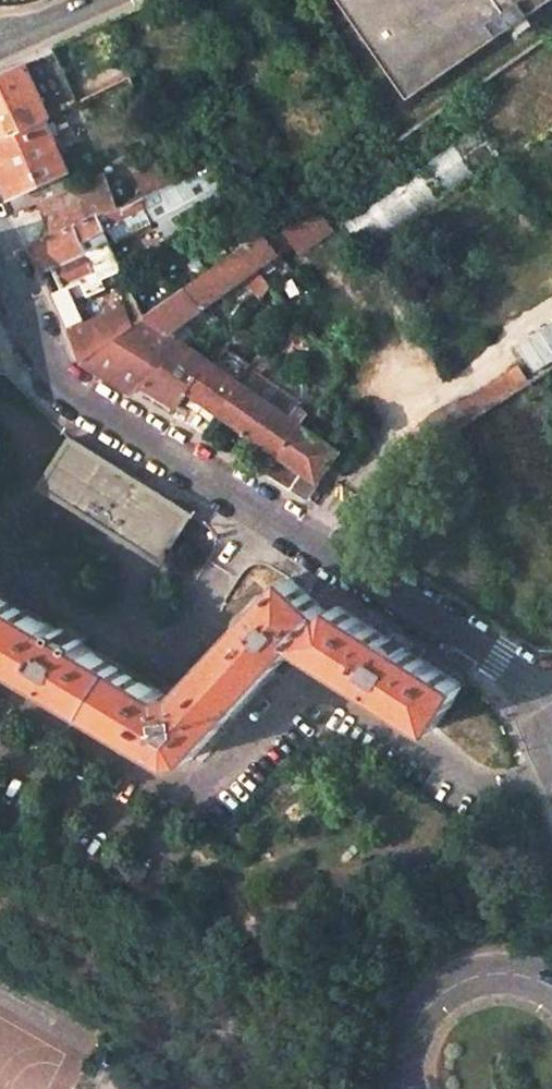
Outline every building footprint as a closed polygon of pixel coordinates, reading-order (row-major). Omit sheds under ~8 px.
[(409,97),(551,0),(341,0),(409,97)] [(62,66),(55,50),(28,63),(35,79),(62,66)] [(28,63),(0,75),(0,136),(1,139),(47,116),(51,114),(35,79),(28,63)] [(47,116),(1,139),(0,139),(0,171),(12,198),(71,172),(47,116)] [(340,217),(364,253),(502,156),(479,122),(340,217)] [(158,144),(150,147),(156,164),(135,172),(145,194),(173,181),(158,144)] [(182,205),(226,181),(213,163),(173,181),(182,205)] [(78,188),(71,172),(12,198),(17,210),(39,200),(53,234),(100,214),(118,206),(105,175),(78,188)] [(182,205),(173,181),(145,194),(140,196),(147,209),(108,229),(86,240),(90,250),(109,242),(110,245),(160,219),(168,232),(236,193),(226,181),(182,205)] [(100,214),(108,229),(147,209),(140,196),(118,206),(100,214)] [(266,231),(264,233),(279,254),(326,220),(311,200),(266,231)] [(108,229),(100,214),(53,234),(32,244),(44,273),(58,266),(90,250),(86,240),(108,229)] [(220,240),(232,255),(240,249),(264,233),(266,231),(253,215),(220,240)] [(256,270),(279,254),(264,233),(240,249),(256,270)] [(101,276),(122,268),(110,245),(109,242),(90,250),(58,266),(66,286),(85,278),(91,292),(105,286),(101,276)] [(203,308),(256,270),(240,249),(232,255),(187,286),(203,308)] [(105,286),(126,277),(122,268),(101,276),(105,286)] [(72,300),(91,292),(85,278),(66,286),(72,300)] [(171,331),(202,308),(203,308),(187,286),(146,316),(170,332),(171,331)] [(146,316),(138,300),(126,305),(136,324),(146,318),(145,316),(146,316)] [(117,337),(136,324),(126,305),(69,330),(76,346),(82,360),(83,361),(117,337)] [(117,337),(167,366),(184,340),(171,331),(170,332),(146,316),(145,316),(146,318),(136,324),(117,337)] [(83,361),(135,392),(144,385),(167,366),(117,337),(83,361)] [(184,340),(167,366),(144,385),(178,407),(190,390),(212,360),(203,355),(184,340)] [(240,355),(228,371),(240,380),(252,363),(240,355)] [(220,412),(242,381),(240,380),(228,371),(212,360),(190,390),(220,412)] [(242,381),(220,412),(248,431),(271,401),(242,381)] [(485,387),(461,403),(471,420),(495,404),(485,387)] [(303,424),(271,401),(248,431),(281,455),(303,424)] [(342,450),(303,424),(281,455),(302,470),(319,482),(342,450)] [(162,561),(191,513),(72,438),(42,485),(162,561)] [(290,488),(308,499),(319,482),(302,470),(281,455),(268,473),(290,488)] [(327,610),(290,577),(264,605),(262,602),(249,616),(252,618),(184,691),(183,690),(167,694),(168,697),(82,644),(84,639),(63,626),(60,631),(0,595),(0,654),(177,760),(191,758),(299,641),(327,610)] [(327,610),(299,641),(437,728),(464,685),(406,649),(408,646),(392,636),(390,639),(334,602),(327,610)] [(174,1076),(166,1088),(196,1088),(174,1076)]
